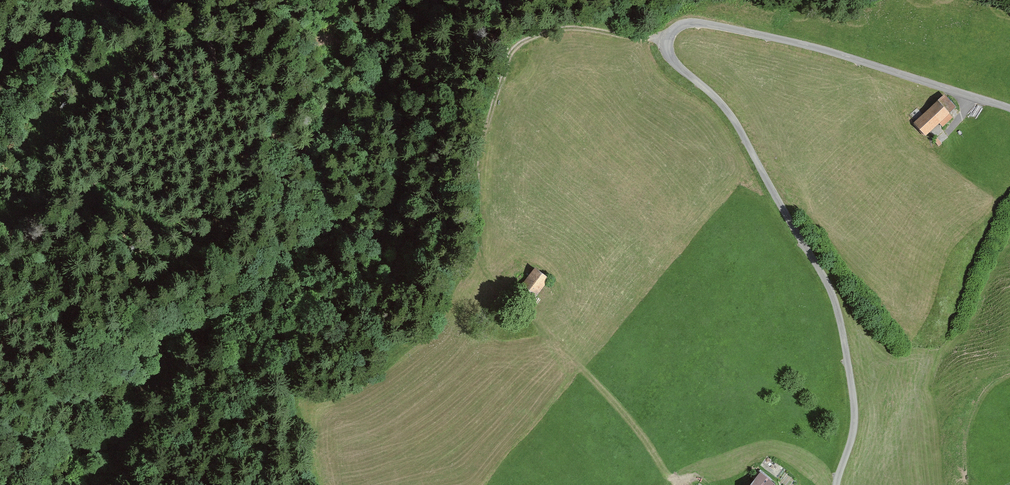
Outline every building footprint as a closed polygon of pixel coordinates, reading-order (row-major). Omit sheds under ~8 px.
[(958,111),(944,97),(913,126),(927,139),(958,111)] [(549,276),(535,265),(519,286),(533,297),(549,276)] [(760,474),(752,484),(777,484),(760,474)]
